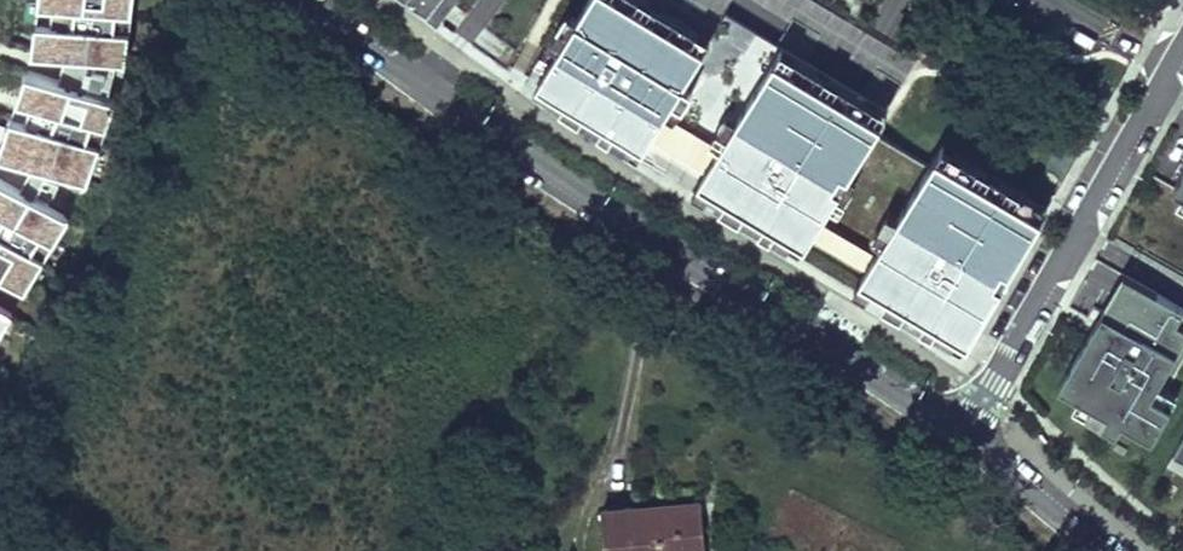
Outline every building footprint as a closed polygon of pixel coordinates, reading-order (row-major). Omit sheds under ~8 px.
[(132,61),(140,0),(50,0),(43,49),(70,52),(124,59),(132,61)] [(434,22),(452,0),(405,0),(416,8),(434,22)] [(706,48),(628,0),(591,0),(579,19),(562,9),(527,67),(542,76),(538,84),(644,148),(650,138),(665,113),(674,99),(684,105),(694,88),(685,82),(706,48)] [(649,0),(628,0),(706,48),(712,39),(649,0)] [(697,0),(649,0),(712,39),(724,18),(736,0),(698,0),(697,0)] [(794,25),(779,49),(806,66),(822,42),(863,67),(878,76),(864,99),(886,112),(916,64),(813,0),(754,0),(794,25)] [(720,147),(773,59),(779,49),(724,18),(712,39),(706,48),(685,82),(694,88),(684,105),(674,99),(665,113),(720,147)] [(864,99),(806,66),(779,49),(773,59),(880,123),(886,112),(864,99)] [(64,80),(115,98),(124,59),(70,52),(67,67),(64,80)] [(825,213),(873,134),(880,123),(773,59),(720,147),(705,172),(699,182),(806,246),(811,236),(825,213)] [(88,182),(93,183),(121,100),(115,98),(64,80),(36,71),(7,153),(37,164),(88,182)] [(644,148),(538,84),(532,93),(638,157),(644,148)] [(705,172),(720,147),(665,113),(650,138),(682,157),(705,172)] [(880,245),(926,166),(873,134),(825,213),(880,245)] [(1049,206),(939,143),(933,153),(1043,216),(1049,206)] [(969,345),(1043,216),(933,153),(926,166),(880,245),(866,269),(859,281),(966,344),(969,345)] [(26,190),(70,216),(88,182),(37,164),(31,177),(26,190)] [(1173,188),(1182,193),(1182,194),(1182,171),(1173,188)] [(28,295),(74,218),(70,216),(26,190),(0,174),(0,278),(28,295)] [(806,246),(699,182),(693,191),(799,255),(806,246)] [(866,269),(880,245),(825,213),(811,236),(866,269)] [(1182,341),(1182,326),(1177,323),(1182,312),(1182,308),(1121,272),(1057,387),(1077,398),(1106,415),(1100,424),(1115,433),(1121,422),(1151,440),(1170,408),(1151,396),(1157,385),(1182,341)] [(966,344),(859,281),(854,289),(962,351),(966,344)] [(18,312),(0,303),(0,342),(18,312)] [(1176,397),(1157,385),(1151,396),(1170,408),(1176,397)] [(1106,415),(1077,398),(1071,407),(1100,424),(1106,415)] [(1174,453),(1182,459),(1182,437),(1174,453)] [(1122,454),(1125,449),(1115,442),(1112,447),(1122,454)] [(1174,453),(1169,461),(1182,469),(1182,459),(1174,453)] [(701,502),(601,511),(605,550),(705,550),(701,502)]
